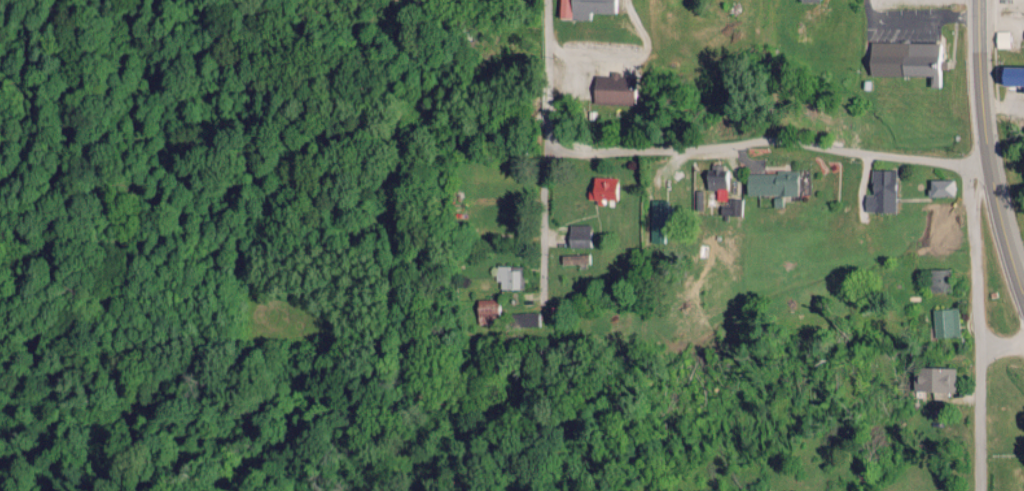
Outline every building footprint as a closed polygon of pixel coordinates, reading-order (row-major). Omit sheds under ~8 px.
[(573,18),(574,0),(620,0),(619,12),(593,11),(592,19),(573,18)] [(1008,47),(1007,31),(994,31),(994,47),(1008,47)] [(893,45),(908,45),(912,42),(941,43),(942,86),(933,86),(933,75),(893,75),(893,45)] [(599,75),(638,77),(637,103),(597,101),(599,75)] [(728,166),(712,165),(712,173),(705,173),(705,189),(727,189),(728,166)] [(894,212),(895,170),(870,169),(869,193),(863,193),(862,210),(894,212)] [(745,195),(796,194),(796,171),(744,172),(745,195)] [(602,198),(616,198),(617,176),(591,176),(590,201),(602,202),(602,198)] [(952,195),(952,179),(927,178),(927,195),(952,195)] [(662,243),(667,218),(652,215),(649,229),(651,229),(649,240),(662,243)] [(588,247),(588,224),(567,224),(567,247),(588,247)] [(521,287),(520,266),(496,266),(497,288),(521,287)] [(949,291),(949,268),(927,268),(927,290),(949,291)] [(537,311),(505,312),(505,300),(477,300),(477,320),(505,320),(505,326),(537,326),(537,311)] [(932,309),(933,336),(958,335),(957,308),(932,309)] [(954,367),(913,366),(912,390),(953,391),(954,367)]
